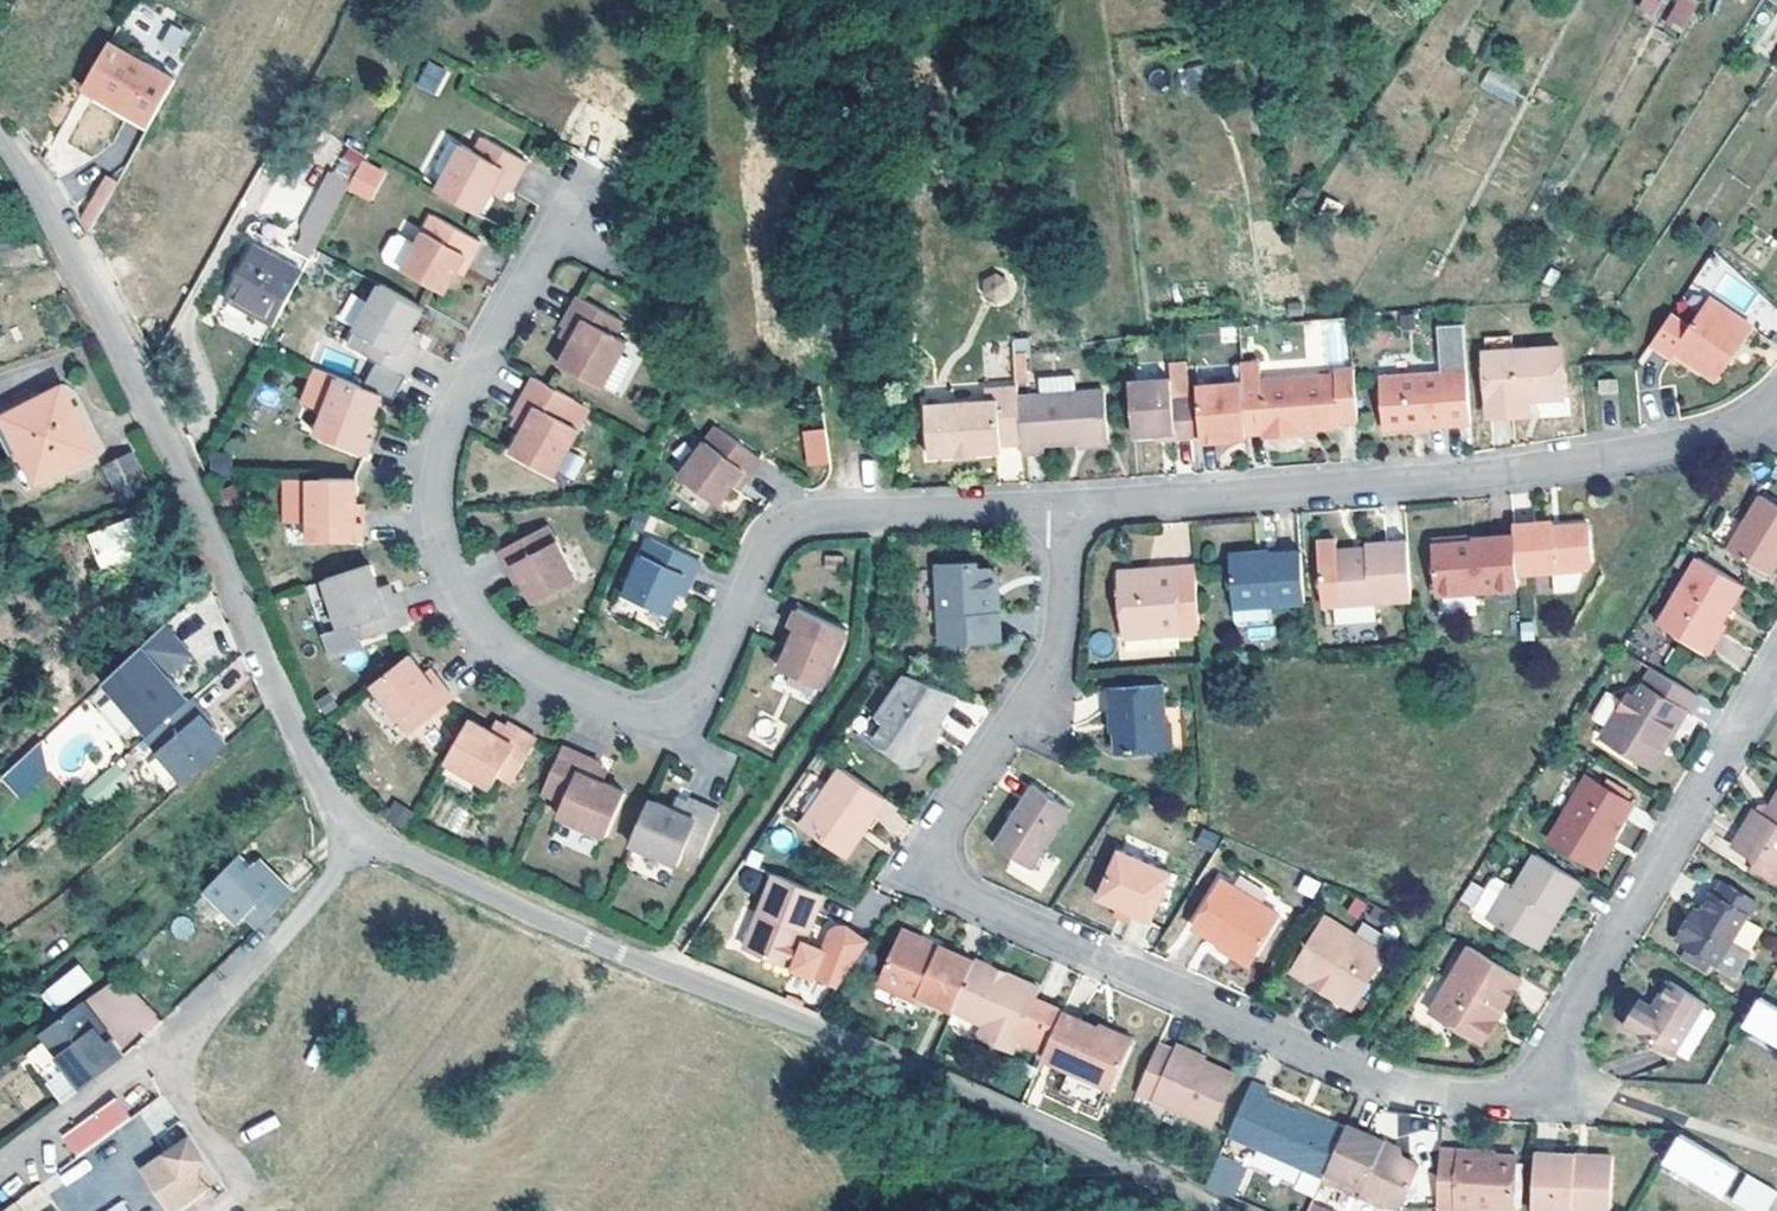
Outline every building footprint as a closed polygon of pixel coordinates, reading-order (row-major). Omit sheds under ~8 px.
[(1663,1),(1661,0),(1640,0),(1635,9),(1655,18),(1663,1)] [(1698,0),(1674,0),(1664,25),(1684,34),(1698,0)] [(169,28),(158,48),(175,57),(186,38),(169,28)] [(92,100),(117,56),(104,49),(79,93),(92,100)] [(145,130),(170,87),(117,56),(92,100),(145,130)] [(425,60),(415,87),(439,95),(449,69),(425,60)] [(1478,87),(1512,105),(1521,88),(1487,70),(1478,87)] [(527,162),(483,138),(476,153),(462,145),(437,191),(479,214),(491,193),(496,183),(507,190),(511,191),(527,162)] [(351,183),(367,154),(352,145),(336,174),(351,183)] [(91,226),(119,182),(106,174),(78,218),(91,226)] [(507,190),(496,183),(491,193),(501,198),(507,190)] [(472,260),(481,243),(433,217),(416,248),(403,272),(445,294),(456,273),(465,257),(472,260)] [(403,272),(416,248),(400,239),(393,241),(385,255),(387,262),(403,272)] [(275,322),(303,271),(254,244),(225,294),(275,322)] [(1711,256),(1695,281),(1744,313),(1760,288),(1711,256)] [(463,276),(472,260),(465,257),(456,273),(463,276)] [(994,306),(1013,291),(995,270),(977,285),(994,306)] [(423,308),(381,285),(348,345),(405,376),(421,347),(417,345),(407,339),(412,329),(423,308)] [(572,345),(560,366),(603,389),(628,343),(615,336),(622,321),(579,297),(562,327),(567,330),(577,335),(572,345)] [(1692,325),(1672,312),(1652,342),(1673,355),(1676,350),(1718,377),(1753,323),(1712,297),(1692,325)] [(1348,359),(1345,318),(1304,320),(1307,362),(1348,359)] [(422,335),(412,329),(407,339),(417,345),(422,335)] [(561,339),(572,345),(577,335),(567,330),(561,339)] [(1486,351),(1513,350),(1512,336),(1485,338),(1486,351)] [(1012,338),(1012,383),(1029,382),(1028,338),(1012,338)] [(1521,407),(1529,406),(1529,400),(1566,397),(1563,348),(1513,350),(1486,351),(1489,417),(1521,416),(1521,407)] [(1174,432),(1175,439),(1194,437),(1191,397),(1188,361),(1171,362),(1172,379),(1132,382),(1136,434),(1158,433),(1174,432)] [(1342,421),(1361,419),(1357,367),(1337,369),(1337,372),(1263,379),(1261,361),(1243,363),(1245,383),(1249,432),(1267,430),(1267,437),(1295,434),(1294,428),(1301,427),(1341,425),(1342,421)] [(1447,373),(1447,377),(1471,375),(1470,361),(1446,363),(1447,373)] [(383,395),(317,370),(301,409),(324,417),(316,437),(368,456),(374,438),(367,435),(374,419),(383,395)] [(1449,422),(1449,425),(1474,424),(1471,375),(1447,377),(1447,373),(1405,375),(1405,379),(1385,381),(1388,429),(1416,427),(1416,423),(1449,422)] [(516,447),(558,470),(591,410),(535,378),(518,408),(522,410),(533,416),(528,425),(516,447)] [(1618,379),(1600,379),(1600,393),(1619,392),(1618,379)] [(1020,395),(1019,383),(985,385),(986,397),(927,401),(929,456),(1001,451),(1001,444),(1023,443),(1020,395)] [(1200,396),(1203,436),(1203,443),(1224,442),(1224,439),(1249,437),(1249,432),(1245,383),(1199,385),(1200,396)] [(96,452),(63,386),(2,417),(36,482),(96,452)] [(1071,391),(1075,439),(1082,439),(1112,437),(1108,389),(1071,391)] [(1045,442),(1075,439),(1071,391),(1020,395),(1023,443),(1024,452),(1046,450),(1045,442)] [(1191,397),(1194,437),(1203,436),(1200,396),(1191,397)] [(1530,416),(1529,406),(1521,407),(1521,416),(1530,416)] [(528,425),(533,416),(522,410),(517,419),(528,425)] [(381,421),(374,419),(367,435),(374,438),(381,421)] [(719,505),(733,486),(744,471),(750,475),(761,459),(717,428),(680,478),(719,505)] [(807,431),(813,468),(832,465),(827,428),(807,431)] [(151,486),(133,453),(107,466),(124,500),(151,486)] [(744,471),(733,486),(739,490),(750,475),(744,471)] [(357,504),(357,480),(286,480),(286,524),(310,524),(310,542),(365,542),(365,522),(357,523),(357,504)] [(1776,567),(1776,504),(1760,494),(1728,549),(1773,574),(1776,567)] [(147,512),(92,534),(108,570),(162,548),(147,512)] [(1594,518),(1553,521),(1553,527),(1594,524),(1594,518)] [(1553,527),(1553,521),(1516,525),(1517,535),(1520,573),(1586,569),(1596,558),(1594,524),(1553,527)] [(549,526),(500,551),(509,569),(516,565),(524,581),(536,603),(577,581),(549,526)] [(1475,541),(1475,538),(1474,533),(1437,537),(1437,544),(1475,541)] [(1439,588),(1520,582),(1520,573),(1517,535),(1475,538),(1475,541),(1437,544),(1439,588)] [(701,561),(651,538),(626,595),(669,615),(679,592),(686,576),(693,578),(701,561)] [(1367,556),(1330,559),(1334,605),(1415,598),(1411,541),(1366,544),(1367,548),(1367,556)] [(1304,546),(1305,555),(1309,602),(1309,608),(1334,605),(1330,559),(1329,552),(1329,545),(1304,546)] [(1367,556),(1367,548),(1329,552),(1330,559),(1367,556)] [(1233,555),(1236,604),(1271,602),(1271,606),(1309,602),(1305,555),(1263,558),(1262,554),(1233,555)] [(1725,622),(1747,585),(1701,558),(1663,623),(1678,632),(1709,651),(1725,622)] [(1002,639),(1001,599),(993,595),(992,577),(992,567),(978,568),(978,562),(939,564),(942,641),(1002,639)] [(378,588),(371,565),(325,580),(342,630),(324,635),(331,658),(364,647),(362,640),(408,625),(398,593),(394,594),(381,598),(378,588)] [(516,565),(509,569),(518,585),(524,581),(516,565)] [(1199,569),(1160,571),(1160,582),(1127,584),(1130,638),(1204,634),(1202,617),(1199,569)] [(1160,582),(1160,571),(1127,572),(1127,584),(1160,582)] [(1578,573),(1551,578),(1554,594),(1581,589),(1578,573)] [(686,576),(679,592),(686,595),(693,578),(686,576)] [(1000,577),(992,577),(993,595),(1001,599),(1000,577)] [(390,585),(378,588),(381,598),(394,594),(390,585)] [(620,599),(616,608),(658,626),(662,617),(620,599)] [(1271,602),(1236,604),(1236,614),(1271,611),(1271,606),(1271,602)] [(849,631),(799,609),(791,627),(798,630),(790,646),(780,669),(824,688),(849,631)] [(1709,651),(1678,632),(1674,638),(1713,662),(1733,627),(1725,622),(1709,651)] [(138,646),(102,680),(149,732),(187,698),(165,674),(188,653),(162,623),(138,646)] [(798,630),(791,627),(784,643),(790,646),(798,630)] [(401,752),(440,724),(425,705),(419,696),(429,689),(433,686),(413,658),(373,688),(382,701),(370,710),(401,752)] [(1692,713),(1702,696),(1658,669),(1641,699),(1632,693),(1606,739),(1657,768),(1666,750),(1663,748),(1674,730),(1677,732),(1689,711),(1692,713)] [(958,695),(908,676),(881,716),(889,722),(876,741),(911,766),(923,761),(931,748),(928,740),(938,724),(958,695)] [(1172,749),(1169,722),(1166,683),(1112,689),(1116,722),(1120,722),(1123,753),(1172,749)] [(435,697),(429,689),(419,696),(425,704),(435,697)] [(149,732),(145,736),(186,782),(228,744),(187,698),(149,732)] [(491,732),(470,720),(447,762),(492,788),(500,775),(514,783),(538,740),(509,723),(507,727),(501,738),(491,732)] [(507,727),(498,722),(491,732),(501,738),(507,727)] [(1169,722),(1172,749),(1178,748),(1175,722),(1169,722)] [(928,740),(931,748),(944,728),(938,724),(928,740)] [(600,834),(620,790),(597,781),(587,776),(592,765),(594,761),(563,748),(543,793),(558,799),(552,813),(600,834)] [(602,769),(592,765),(587,776),(597,781),(602,769)] [(887,797),(844,768),(804,826),(844,853),(864,824),(868,827),(887,797)] [(119,786),(107,773),(85,792),(97,806),(119,786)] [(0,777),(0,796),(2,798),(13,787),(2,775),(0,777)] [(1598,866),(1635,803),(1590,776),(1552,840),(1598,866)] [(1075,807),(1036,784),(998,843),(1038,867),(1075,807)] [(687,803),(678,798),(673,810),(683,814),(687,803)] [(1768,815),(1759,810),(1739,844),(1763,858),(1776,867),(1776,798),(1768,815)] [(673,810),(651,800),(631,844),(679,865),(686,851),(701,857),(720,812),(689,799),(687,803),(683,814),(673,810)] [(404,829),(413,812),(392,800),(382,817),(404,829)] [(1174,872),(1121,847),(1101,896),(1153,919),(1174,872)] [(242,852),(208,885),(240,918),(248,911),(261,923),(294,892),(270,864),(262,871),(242,852)] [(1490,917),(1534,944),(1554,909),(1563,914),(1583,881),(1539,854),(1519,888),(1511,883),(1490,917)] [(1763,858),(1758,867),(1776,879),(1776,867),(1763,858)] [(827,894),(780,875),(750,952),(843,985),(873,941),(851,926),(835,933),(828,951),(808,943),(806,934),(808,930),(813,931),(827,894)] [(1227,940),(1257,959),(1284,917),(1224,878),(1195,924),(1225,943),(1227,940)] [(1704,913),(1688,939),(1686,941),(1722,964),(1755,911),(1718,890),(1704,913)] [(1554,909),(1534,944),(1542,950),(1563,914),(1554,909)] [(1688,939),(1704,913),(1698,910),(1682,935),(1688,939)] [(1335,990),(1331,997),(1349,1008),(1382,953),(1323,916),(1289,971),(1309,983),(1313,976),(1335,990)] [(939,958),(943,947),(906,932),(903,939),(931,950),(929,954),(939,958)] [(978,962),(943,947),(939,958),(929,954),(931,950),(903,939),(883,986),(918,1002),(920,997),(956,1012),(978,962)] [(1227,940),(1225,943),(1223,946),(1253,965),(1257,959),(1227,940)] [(1507,1009),(1527,977),(1475,946),(1435,1010),(1487,1043),(1501,1020),(1494,1016),(1501,1006),(1507,1009)] [(78,960),(43,989),(56,1006),(91,976),(78,960)] [(994,972),(995,969),(978,962),(956,1012),(987,1026),(981,1039),(1016,1053),(1021,1041),(1048,1052),(1065,1013),(1038,1002),(1043,989),(1008,974),(1007,977),(994,972)] [(997,967),(995,969),(994,972),(1007,977),(1008,974),(1009,972),(997,967)] [(1313,976),(1309,983),(1308,985),(1330,998),(1331,997),(1335,990),(1313,976)] [(1650,1003),(1634,1028),(1680,1055),(1711,1003),(1675,981),(1658,1007),(1650,1003)] [(1751,1020),(1776,1035),(1776,1001),(1766,995),(1751,1020)] [(87,997),(44,1029),(82,1083),(123,1050),(111,1033),(107,1037),(95,1021),(98,1014),(87,997)] [(1501,1020),(1507,1009),(1501,1006),(1494,1016),(1501,1020)] [(1048,1052),(1045,1060),(1113,1090),(1131,1047),(1096,1032),(1098,1028),(1065,1013),(1048,1052)] [(111,1033),(98,1014),(95,1021),(107,1037),(111,1033)] [(1100,1024),(1098,1028),(1096,1032),(1131,1047),(1135,1039),(1100,1024)] [(60,1104),(77,1092),(41,1042),(24,1054),(60,1104)] [(1240,1073),(1207,1058),(1205,1062),(1178,1050),(1162,1042),(1142,1091),(1217,1124),(1240,1073)] [(1181,1043),(1178,1050),(1205,1062),(1207,1058),(1209,1056),(1181,1043)] [(1258,1079),(1234,1132),(1330,1173),(1333,1165),(1353,1119),(1334,1112),(1331,1118),(1272,1093),(1275,1086),(1258,1079)] [(66,1137),(80,1157),(133,1119),(118,1099),(66,1137)] [(1386,1142),(1389,1135),(1353,1119),(1333,1165),(1330,1173),(1328,1177),(1362,1192),(1364,1188),(1386,1199),(1406,1200),(1425,1159),(1400,1149),(1386,1142)] [(194,1130),(169,1147),(182,1170),(158,1187),(174,1209),(220,1175),(194,1130)] [(1744,1166),(1685,1132),(1671,1156),(1730,1190),(1744,1166)] [(1386,1142),(1400,1149),(1403,1141),(1389,1135),(1386,1142)] [(1444,1145),(1442,1203),(1519,1207),(1522,1152),(1462,1149),(1462,1145),(1444,1145)] [(1540,1149),(1537,1209),(1597,1210),(1598,1203),(1608,1204),(1615,1201),(1617,1152),(1540,1149)] [(1224,1154),(1212,1181),(1239,1193),(1251,1166),(1224,1154)] [(1740,1197),(1764,1210),(1773,1210),(1776,1205),(1776,1185),(1755,1172),(1740,1197)] [(103,1210),(132,1210),(125,1198),(103,1210)] [(1313,1210),(1341,1210),(1318,1201),(1313,1210)] [(4,1210),(23,1210),(17,1202),(4,1210)]
